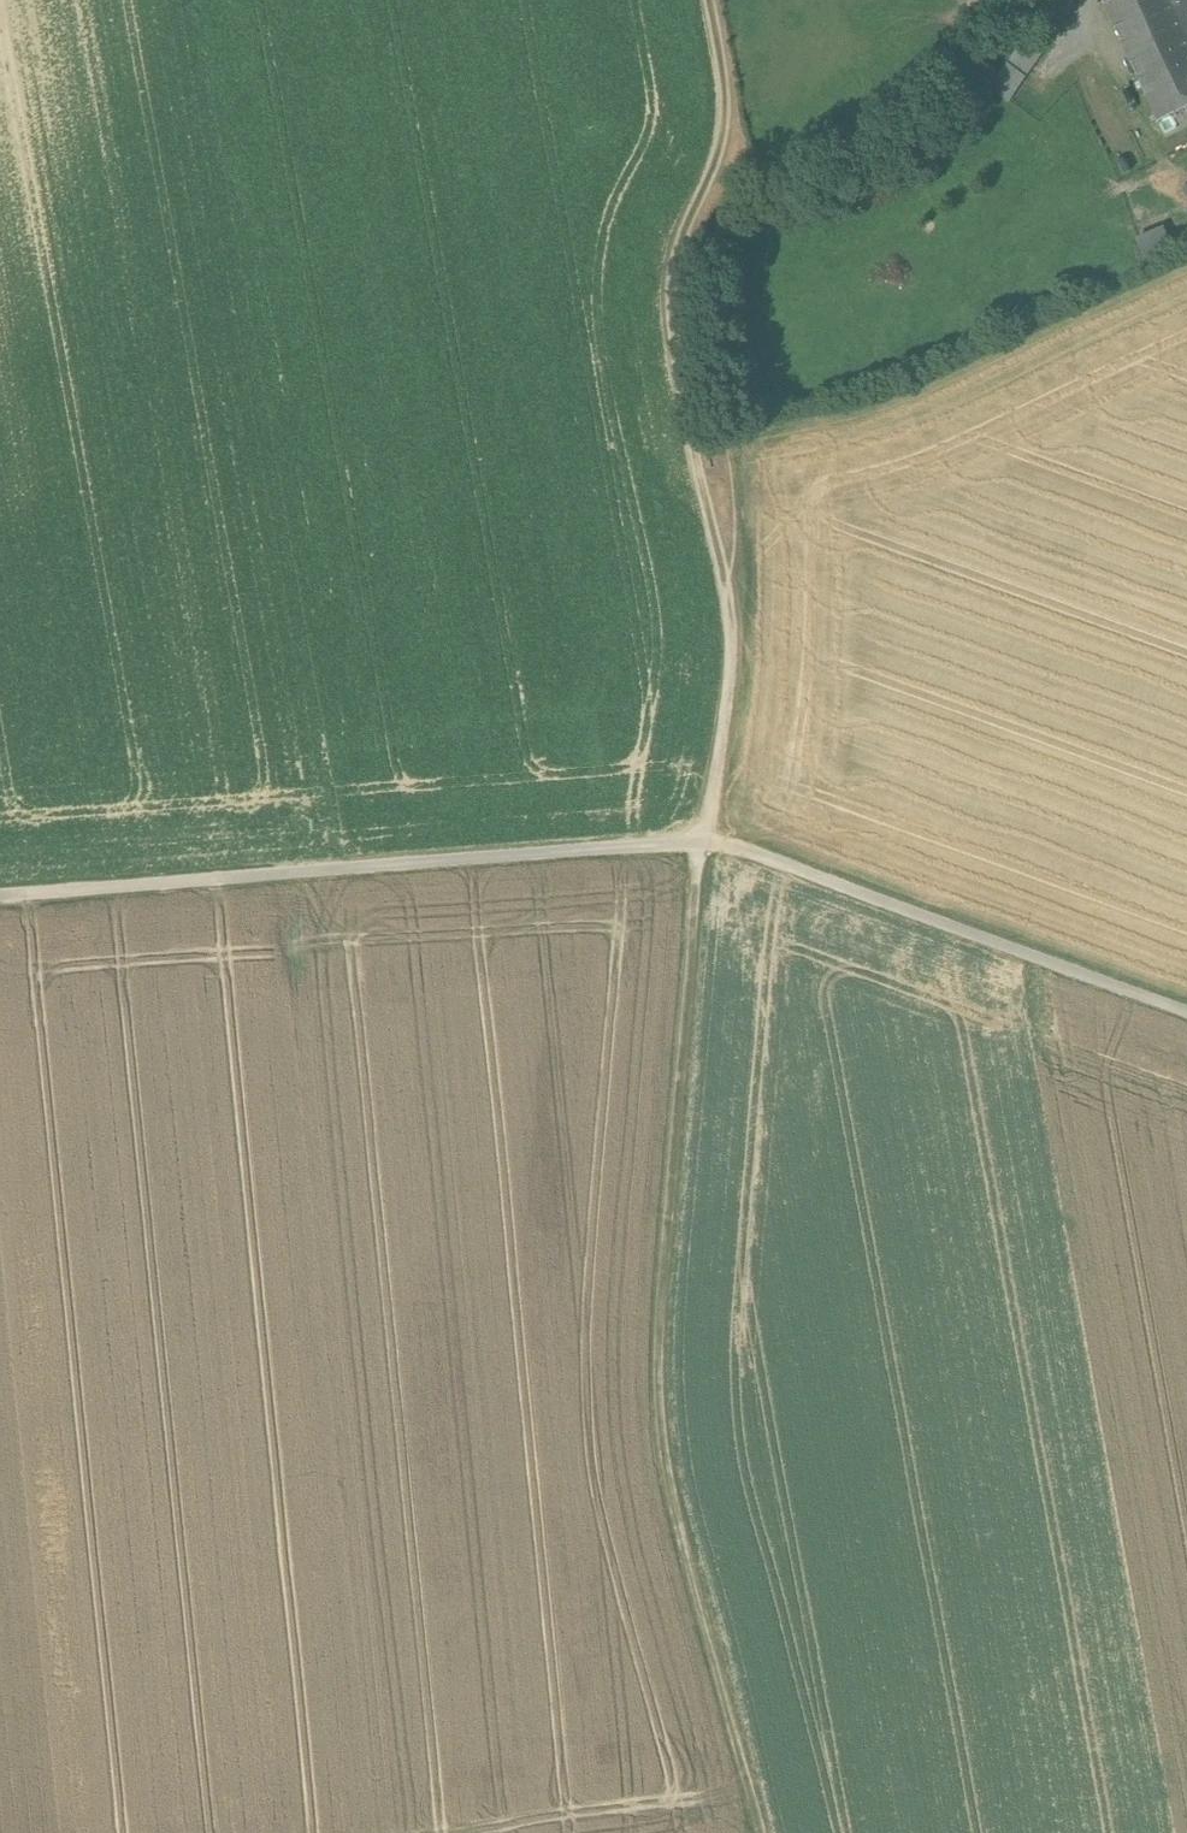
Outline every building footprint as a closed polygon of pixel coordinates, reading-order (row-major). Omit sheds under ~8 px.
[(1158,121),(1186,106),(1186,0),(1101,0),(1158,121)] [(1151,229),(1166,222),(1160,208),(1145,214),(1151,229)] [(1170,224),(1141,234),(1148,255),(1178,245),(1170,224)]
